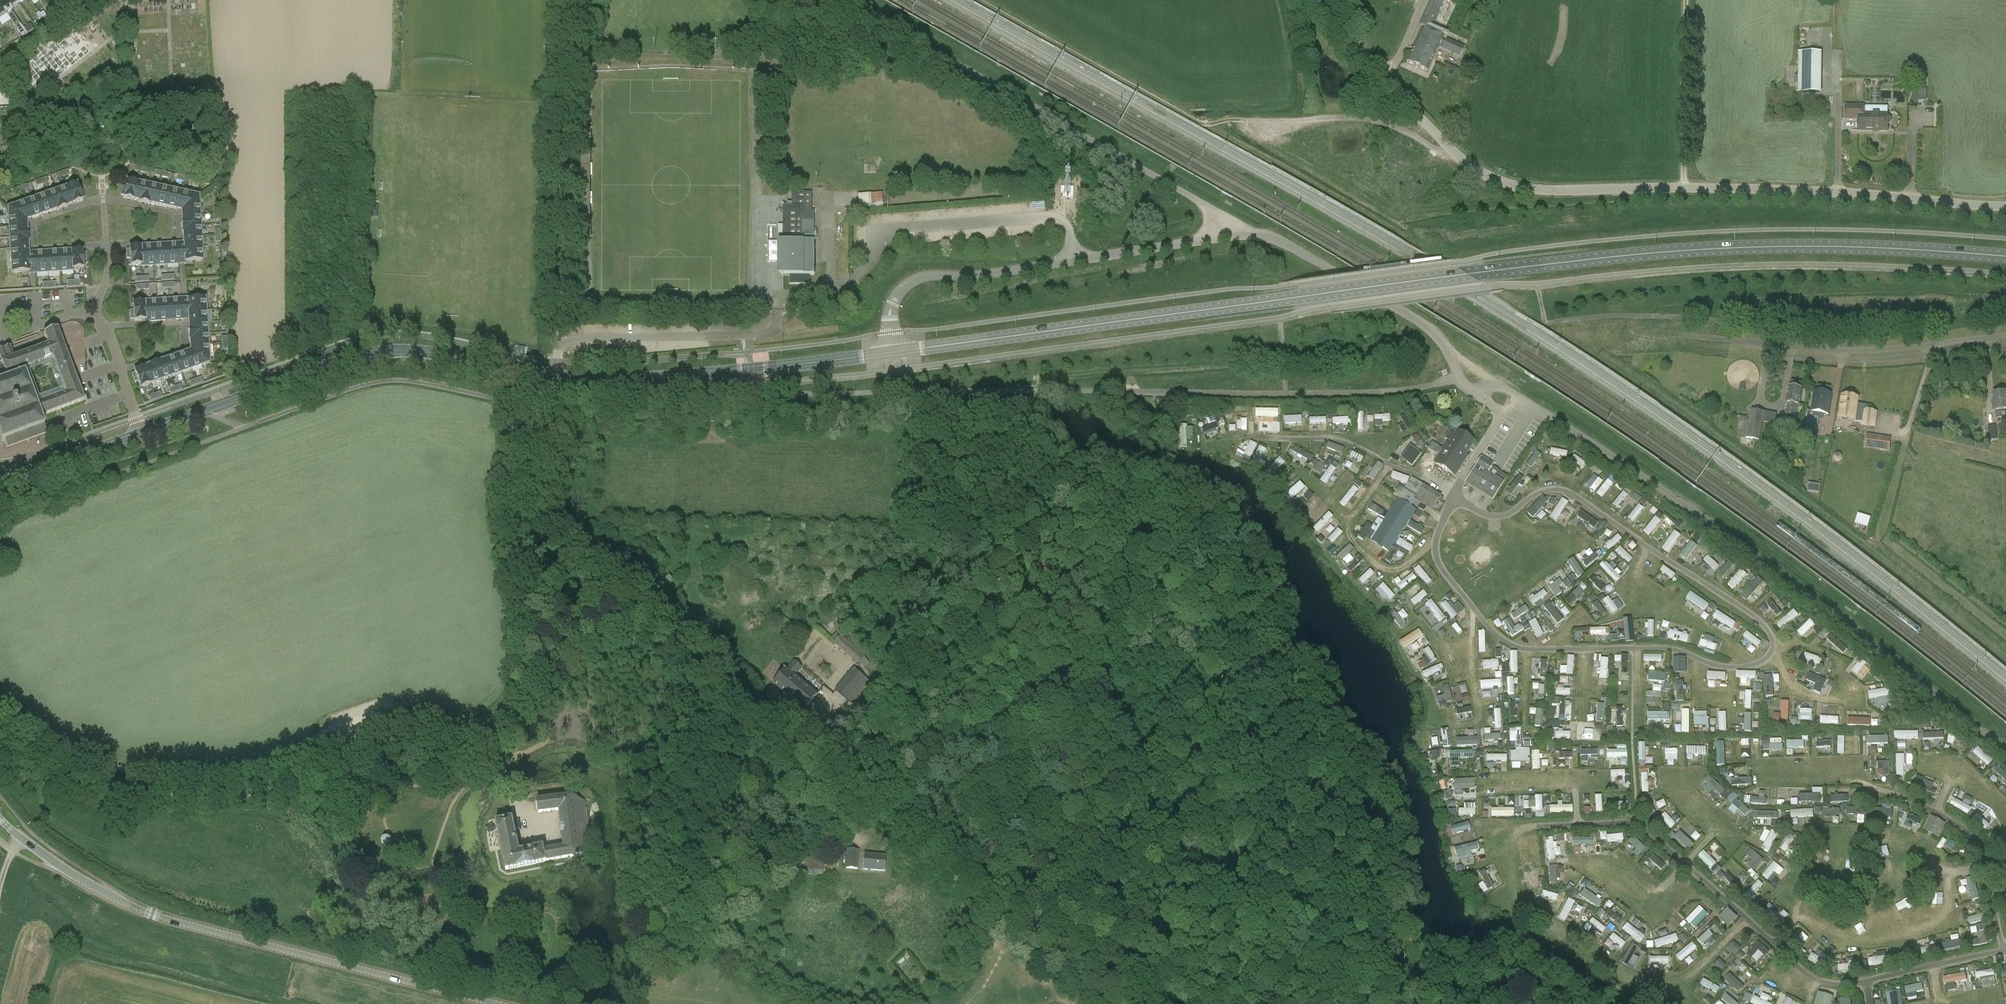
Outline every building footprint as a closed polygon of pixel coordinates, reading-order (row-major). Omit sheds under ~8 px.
[(0,24),(2,26),(11,21),(15,27),(20,24),(12,11),(11,9),(10,9),(4,0),(0,0),(0,24)] [(10,9),(11,9),(19,3),(17,0),(4,0),(10,9)] [(1419,27),(1422,28),(1406,62),(1427,72),(1438,48),(1484,69),(1489,59),(1443,37),(1430,31),(1444,0),(1431,0),(1419,27)] [(17,16),(23,27),(30,23),(23,13),(17,16)] [(20,24),(15,27),(22,37),(27,34),(25,31),(20,24)] [(32,27),(30,24),(23,29),(25,31),(27,34),(34,29),(32,27)] [(1822,93),(1822,52),(1799,52),(1798,70),(1795,70),(1795,76),(1798,76),(1798,93),(1822,93)] [(1887,132),(1887,124),(1890,124),(1892,122),(1892,118),(1890,117),(1888,117),(1888,114),(1863,114),(1864,107),(1846,107),(1846,120),(1858,120),(1858,131),(1887,132)] [(133,200),(137,183),(127,180),(125,188),(122,187),(121,195),(123,195),(123,198),(133,200)] [(67,187),(72,204),(83,200),(82,198),(84,197),(82,190),(79,191),(77,183),(67,187)] [(138,202),(144,203),(148,185),(137,183),(133,200),(139,201),(138,202)] [(150,204),(154,205),(158,187),(148,185),(144,203),(150,204)] [(56,191),(62,209),(68,206),(67,206),(72,204),(67,187),(56,191)] [(154,205),(164,207),(168,189),(158,187),(154,205)] [(179,192),(168,189),(164,207),(175,209),(179,192)] [(62,209),(56,191),(45,195),(51,212),(56,210),(57,210),(62,209)] [(181,211),(198,196),(186,193),(181,192),(179,192),(175,209),(181,211)] [(859,193),(859,203),(883,202),(883,192),(859,193)] [(787,202),(787,205),(783,205),(783,241),(781,241),(781,275),(790,275),(790,285),(810,285),(810,275),(814,275),(814,212),(811,212),(811,193),(792,193),(791,202),(787,202)] [(40,216),(51,212),(45,195),(34,199),(40,216)] [(198,196),(181,211),(182,216),(199,215),(198,196)] [(30,219),(40,216),(34,199),(25,202),(30,219)] [(8,208),(26,220),(30,219),(25,202),(8,208)] [(8,208),(9,226),(27,225),(26,220),(8,208)] [(182,227),(200,226),(199,215),(182,216),(182,221),(181,221),(182,227)] [(9,238),(28,237),(28,231),(27,231),(27,225),(9,226),(9,238)] [(200,226),(182,227),(182,233),(183,233),(183,237),(201,236),(200,226)] [(202,261),(201,236),(183,237),(184,262),(202,261)] [(28,237),(9,238),(10,249),(28,248),(28,242),(28,237)] [(166,244),(167,265),(180,264),(178,243),(166,244)] [(155,265),(154,244),(141,245),(143,266),(155,265)] [(167,265),(166,244),(154,244),(155,265),(167,265)] [(143,266),(141,245),(140,245),(140,247),(129,247),(129,250),(126,250),(127,258),(130,258),(130,265),(141,265),(141,266),(143,266)] [(30,272),(28,248),(10,249),(12,273),(30,272)] [(70,250),(71,271),(73,271),(73,269),(84,268),(83,261),(86,260),(86,253),(83,253),(83,250),(72,251),(72,249),(70,250)] [(46,251),(47,272),(59,271),(58,250),(46,251)] [(58,250),(59,271),(71,271),(70,250),(58,250)] [(47,272),(46,251),(33,252),(35,273),(47,272)] [(183,319),(182,298),(169,299),(171,320),(183,319)] [(187,299),(188,323),(206,321),(205,298),(187,299)] [(171,320),(169,299),(157,300),(158,321),(171,320)] [(158,321),(157,300),(145,301),(146,322),(158,321)] [(146,322),(145,301),(143,301),(143,302),(133,303),(133,311),(130,311),(131,319),(134,318),(134,321),(145,320),(145,322),(146,322)] [(188,334),(207,333),(206,321),(188,323),(189,329),(188,329),(188,334)] [(40,417),(56,411),(61,409),(84,401),(82,395),(78,386),(76,379),(74,375),(57,329),(43,334),(47,344),(14,357),(13,357),(10,347),(10,346),(0,350),(0,359),(6,375),(23,369),(52,358),(65,393),(36,404),(40,417)] [(207,333),(188,334),(189,340),(190,340),(190,345),(208,344),(207,333)] [(209,363),(208,344),(190,345),(190,351),(209,363)] [(186,352),(192,369),(209,363),(190,351),(186,352)] [(186,352),(176,356),(182,373),(192,369),(186,352)] [(182,373),(176,356),(165,360),(171,377),(182,373)] [(40,417),(36,404),(23,369),(6,375),(0,359),(0,440),(1,442),(4,441),(6,448),(46,433),(43,426),(44,426),(42,421),(40,417)] [(154,363),(160,380),(171,377),(165,360),(160,361),(154,363)] [(160,380),(154,363),(149,365),(144,367),(150,384),(160,380)] [(140,388),(150,384),(144,367),(134,371),(135,373),(132,374),(135,382),(137,381),(140,388)] [(1787,404),(1786,414),(1785,422),(1795,423),(1798,405),(1800,406),(1803,390),(1789,387),(1786,403),(1787,404)] [(1832,394),(1813,391),(1809,412),(1808,412),(1805,432),(1818,433),(1820,421),(1823,421),(1824,414),(1829,415),(1832,394)] [(1992,403),(1993,412),(1995,412),(1996,419),(2002,418),(2002,421),(2005,421),(2005,393),(1993,395),(1994,403),(1992,403)] [(1842,396),(1839,419),(1854,421),(1854,422),(1861,423),(1861,426),(1876,428),(1878,412),(1872,411),(1872,407),(1857,404),(1858,398),(1842,396)] [(1740,418),(1736,437),(1746,439),(1746,438),(1759,441),(1763,421),(1769,422),(1771,413),(1765,412),(1765,413),(1751,410),(1751,412),(1750,411),(1749,416),(1748,416),(1747,418),(1739,417),(1739,418),(1740,418)] [(1406,414),(1401,417),(1404,424),(1399,426),(1403,433),(1413,427),(1406,414)] [(1285,416),(1285,427),(1296,427),(1296,423),(1302,423),(1302,416),(1285,416)] [(1237,418),(1237,429),(1247,429),(1247,418),(1237,418)] [(1217,425),(1209,423),(1207,429),(1215,432),(1217,425)] [(1996,427),(1988,428),(1990,441),(1997,440),(1996,427)] [(1454,476),(1468,456),(1466,454),(1474,441),(1457,430),(1456,432),(1451,429),(1444,439),(1450,442),(1449,444),(1447,443),(1443,449),(1439,446),(1432,442),(1429,447),(1440,454),(1434,463),(1454,476)] [(1891,438),(1867,435),(1865,448),(1889,451),(1891,438)] [(1768,448),(1765,440),(1760,442),(1763,450),(1768,448)] [(1242,456),(1249,460),(1257,444),(1250,441),(1242,456)] [(1328,442),(1325,450),(1340,455),(1343,447),(1328,442)] [(1259,445),(1252,462),(1261,466),(1268,449),(1259,445)] [(1295,445),(1292,451),(1311,461),(1314,456),(1295,445)] [(1410,445),(1401,458),(1412,466),(1421,453),(1410,445)] [(1534,468),(1541,452),(1532,448),(1525,464),(1534,468)] [(1567,457),(1568,450),(1551,448),(1550,455),(1567,457)] [(1360,463),(1363,457),(1353,451),(1349,457),(1360,463)] [(1574,455),(1571,459),(1580,466),(1584,462),(1574,455)] [(1270,479),(1286,462),(1279,456),(1264,473),(1270,479)] [(1326,462),(1337,468),(1340,463),(1329,457),(1326,462)] [(1481,458),(1477,464),(1489,471),(1491,467),(1492,465),(1481,458)] [(1318,461),(1313,468),(1321,474),(1326,466),(1318,461)] [(1373,479),(1383,465),(1377,461),(1368,475),(1373,479)] [(1333,474),(1336,469),(1330,465),(1320,481),(1325,484),(1328,479),(1334,482),(1337,477),(1333,474)] [(1467,481),(1493,497),(1502,483),(1476,466),(1467,481)] [(1392,472),(1390,478),(1407,483),(1409,477),(1392,472)] [(1520,474),(1505,491),(1510,495),(1525,478),(1520,474)] [(1594,474),(1586,485),(1594,491),(1603,480),(1594,474)] [(1389,552),(1392,548),(1394,548),(1386,561),(1390,564),(1392,560),(1395,561),(1397,558),(1395,556),(1400,548),(1394,545),(1401,534),(1401,533),(1403,530),(1404,530),(1416,510),(1411,507),(1415,500),(1432,511),(1439,499),(1442,501),(1444,499),(1441,497),(1442,496),(1424,485),(1412,478),(1398,498),(1387,514),(1384,512),(1371,503),(1368,510),(1372,512),(1371,514),(1375,516),(1376,515),(1381,518),(1381,517),(1385,519),(1383,522),(1381,524),(1376,520),(1372,527),(1367,523),(1363,529),(1361,528),(1360,530),(1362,531),(1358,537),(1357,539),(1362,542),(1365,537),(1389,552)] [(1602,497),(1613,483),(1608,479),(1597,493),(1602,497)] [(1285,495),(1291,502),(1306,488),(1300,481),(1285,495)] [(1357,501),(1352,496),(1363,485),(1358,481),(1339,502),(1348,511),(1357,501)] [(1629,497),(1637,503),(1641,497),(1633,491),(1629,497)] [(1542,496),(1527,513),(1532,518),(1548,501),(1542,496)] [(1561,497),(1550,517),(1556,521),(1568,501),(1561,497)] [(1309,518),(1317,506),(1310,501),(1301,513),(1309,518)] [(1638,504),(1627,518),(1633,522),(1643,508),(1638,504)] [(1319,533),(1333,515),(1327,511),(1314,529),(1319,533)] [(1580,511),(1577,517),(1596,527),(1599,520),(1580,511)] [(1868,527),(1871,517),(1858,513),(1855,523),(1868,527)] [(1649,535),(1661,521),(1655,516),(1643,531),(1649,535)] [(1577,528),(1581,523),(1575,519),(1571,523),(1577,528)] [(1422,535),(1425,529),(1411,520),(1407,526),(1422,535)] [(1601,522),(1596,527),(1600,532),(1605,527),(1601,522)] [(1329,535),(1334,529),(1331,525),(1325,531),(1329,535)] [(1328,539),(1333,543),(1343,532),(1338,528),(1328,539)] [(1606,541),(1612,533),(1608,530),(1602,538),(1606,541)] [(1662,548),(1668,552),(1681,535),(1675,530),(1662,548)] [(1618,534),(1605,545),(1609,549),(1622,539),(1618,534)] [(1398,540),(1396,544),(1410,550),(1412,545),(1398,540)] [(1679,554),(1687,560),(1698,545),(1691,540),(1679,554)] [(1349,554),(1354,548),(1349,543),(1338,556),(1347,564),(1353,557),(1349,554)] [(1620,546),(1615,551),(1628,563),(1633,559),(1620,546)] [(1586,567),(1598,558),(1591,548),(1585,552),(1589,557),(1583,562),(1586,567)] [(1351,572),(1364,560),(1360,556),(1347,568),(1351,572)] [(1709,576),(1719,566),(1709,556),(1699,566),(1709,576)] [(1600,565),(1615,580),(1620,575),(1605,560),(1600,565)] [(1729,560),(1717,573),(1722,577),(1734,565),(1729,560)] [(1424,562),(1420,565),(1425,572),(1429,570),(1424,562)] [(1418,565),(1414,569),(1427,585),(1432,581),(1427,575),(1426,575),(1418,565)] [(1672,579),(1675,574),(1664,565),(1661,570),(1672,579)] [(1570,579),(1581,571),(1578,567),(1567,574),(1570,579)] [(1358,580),(1363,584),(1375,573),(1370,568),(1358,580)] [(1741,569),(1727,584),(1733,589),(1747,574),(1741,569)] [(1562,581),(1566,578),(1560,570),(1556,573),(1562,581)] [(1402,589),(1417,578),(1412,572),(1397,583),(1402,589)] [(1558,586),(1561,584),(1556,573),(1546,579),(1550,586),(1555,596),(1562,593),(1558,586)] [(1594,575),(1589,580),(1601,593),(1606,588),(1594,575)] [(1567,578),(1563,582),(1568,588),(1572,584),(1567,578)] [(1754,602),(1760,595),(1755,591),(1759,586),(1754,581),(1743,593),(1754,602)] [(1416,582),(1406,591),(1414,600),(1424,592),(1416,582)] [(1384,583),(1379,587),(1389,600),(1395,596),(1384,583)] [(1565,601),(1570,606),(1586,588),(1581,583),(1565,601)] [(1544,589),(1540,592),(1536,587),(1530,590),(1534,596),(1530,599),(1533,604),(1547,594),(1544,589)] [(1686,597),(1704,610),(1709,604),(1691,591),(1686,597)] [(1588,596),(1591,603),(1597,600),(1594,593),(1588,596)] [(1445,599),(1454,606),(1458,600),(1449,594),(1445,599)] [(1623,607),(1617,598),(1612,602),(1608,596),(1602,600),(1613,614),(1623,607)] [(1777,616),(1782,611),(1771,599),(1766,603),(1777,616)] [(1437,630),(1449,620),(1430,600),(1419,610),(1437,630)] [(1465,609),(1459,602),(1453,606),(1448,600),(1441,605),(1453,619),(1465,609)] [(1558,624),(1564,618),(1549,602),(1543,607),(1558,624)] [(1711,602),(1706,610),(1711,613),(1716,605),(1711,602)] [(1525,605),(1511,614),(1515,619),(1529,610),(1525,605)] [(1402,629),(1407,625),(1396,611),(1391,615),(1402,629)] [(1710,624),(1729,635),(1737,622),(1718,611),(1710,624)] [(1777,623),(1781,629),(1798,617),(1794,611),(1777,623)] [(1520,624),(1513,627),(1509,618),(1504,620),(1510,636),(1523,631),(1520,624)] [(1624,618),(1625,641),(1633,641),(1632,618),(1624,618)] [(1734,627),(1738,630),(1743,624),(1739,621),(1734,627)] [(1810,621),(1798,632),(1802,636),(1814,625),(1810,621)] [(1524,631),(1530,629),(1527,622),(1521,624),(1524,631)] [(1609,642),(1608,628),(1590,628),(1590,635),(1599,634),(1600,642),(1609,642)] [(832,638),(836,642),(834,644),(858,666),(859,664),(865,669),(870,663),(864,658),(868,654),(856,644),(859,640),(847,630),(844,633),(839,629),(832,638)] [(1419,629),(1399,642),(1404,648),(1423,635),(1419,629)] [(1670,629),(1668,637),(1688,642),(1690,634),(1670,629)] [(1747,631),(1743,637),(1758,647),(1761,641),(1747,631)] [(1701,640),(1700,646),(1715,650),(1717,644),(1701,640)] [(1489,651),(1489,658),(1501,657),(1501,650),(1495,650),(1495,642),(1482,643),(1483,651),(1489,651)] [(1425,650),(1432,661),(1436,659),(1429,647),(1425,650)] [(1797,650),(1794,658),(1818,666),(1821,658),(1797,650)] [(1420,669),(1431,663),(1425,651),(1411,659),(1414,665),(1417,663),(1420,669)] [(1509,651),(1510,672),(1518,672),(1517,651),(1509,651)] [(1607,678),(1608,658),(1600,657),(1600,654),(1594,654),(1594,661),(1600,661),(1600,678),(1607,678)] [(1573,675),(1574,656),(1567,655),(1567,666),(1561,666),(1560,674),(1573,675)] [(1674,658),(1674,672),(1686,672),(1685,658),(1674,658)] [(1534,659),(1534,668),(1540,669),(1540,676),(1547,676),(1547,660),(1534,659)] [(773,683),(805,710),(817,695),(795,677),(803,668),(794,660),(786,670),(785,669),(773,683)] [(1498,671),(1497,660),(1483,660),(1483,668),(1491,668),(1491,671),(1498,671)] [(1853,660),(1849,672),(1863,678),(1868,666),(1853,660)] [(1509,672),(1508,664),(1498,664),(1498,672),(1509,672)] [(1424,678),(1440,671),(1438,665),(1422,672),(1424,678)] [(853,668),(835,690),(852,704),(870,682),(853,668)] [(1708,671),(1708,679),(1726,680),(1726,672),(1708,671)] [(1736,671),(1736,678),(1741,678),(1741,684),(1747,684),(1747,678),(1756,678),(1756,671),(1736,671)] [(1649,681),(1667,681),(1667,672),(1649,672),(1649,681)] [(1816,683),(1814,691),(1823,693),(1827,678),(1808,674),(1806,680),(1816,683)] [(1773,675),(1764,675),(1765,696),(1773,696),(1773,675)] [(1492,679),(1492,689),(1488,689),(1488,695),(1501,695),(1500,679),(1492,679)] [(1676,681),(1677,702),(1684,701),(1683,680),(1676,681)] [(1566,688),(1566,683),(1555,684),(1556,695),(1572,694),(1572,687),(1566,688)] [(1437,696),(1438,703),(1452,701),(1449,684),(1442,686),(1444,695),(1437,696)] [(1467,684),(1459,686),(1463,702),(1470,700),(1467,684)] [(1539,700),(1545,699),(1544,684),(1533,684),(1533,690),(1539,689),(1539,700)] [(1878,703),(1888,702),(1888,695),(1891,695),(1890,689),(1868,690),(1869,698),(1877,698),(1878,703)] [(1647,703),(1661,703),(1660,691),(1646,692),(1647,703)] [(1557,721),(1565,721),(1565,698),(1552,698),(1552,714),(1558,714),(1557,721)] [(1781,719),(1789,719),(1789,701),(1781,701),(1781,719)] [(1517,717),(1516,702),(1509,702),(1510,717),(1517,717)] [(1467,719),(1466,712),(1472,711),(1471,706),(1457,709),(1459,720),(1467,719)] [(1625,707),(1616,707),(1617,726),(1626,726),(1625,707)] [(1530,714),(1536,714),(1535,726),(1541,727),(1542,709),(1530,708),(1530,714)] [(1799,720),(1812,720),(1813,709),(1799,709),(1799,720)] [(1695,727),(1709,727),(1709,711),(1695,711),(1695,727)] [(1727,712),(1719,712),(1719,730),(1727,730),(1727,712)] [(1821,716),(1820,723),(1839,724),(1839,716),(1821,716)] [(1595,722),(1594,731),(1601,732),(1602,723),(1595,722)] [(1522,746),(1521,728),(1510,728),(1510,741),(1516,741),(1516,746),(1522,746)] [(1442,729),(1443,747),(1450,747),(1449,729),(1442,729)] [(1501,733),(1490,733),(1490,729),(1484,729),(1484,741),(1501,740),(1501,733)] [(1434,737),(1438,737),(1439,746),(1442,746),(1441,731),(1433,731),(1434,737)] [(1457,746),(1478,746),(1478,737),(1456,738),(1457,746)] [(1783,750),(1783,738),(1770,739),(1771,750),(1783,750)] [(1825,755),(1831,754),(1830,740),(1817,741),(1817,747),(1824,746),(1825,755)] [(1626,745),(1617,745),(1617,749),(1607,750),(1607,758),(1622,757),(1623,765),(1627,765),(1626,745)] [(1979,746),(1973,751),(1988,766),(1993,761),(1979,746)] [(1529,749),(1511,749),(1510,762),(1529,762),(1529,749)] [(1598,757),(1598,749),(1580,749),(1581,762),(1588,762),(1588,757),(1598,757)] [(1677,749),(1666,749),(1665,759),(1669,759),(1669,765),(1677,765),(1677,749)] [(1532,751),(1532,769),(1541,769),(1540,750),(1532,751)] [(1473,758),(1473,751),(1449,751),(1449,767),(1459,766),(1459,758),(1473,758)] [(1897,754),(1897,775),(1905,775),(1905,754),(1897,754)] [(1559,767),(1570,766),(1569,758),(1559,759),(1559,767)] [(1891,775),(1890,761),(1877,762),(1878,769),(1884,768),(1884,776),(1891,775)] [(1994,769),(2005,781),(2005,772),(1998,765),(1994,769)] [(1642,792),(1649,792),(1648,773),(1641,773),(1642,792)] [(1746,816),(1751,810),(1736,799),(1738,798),(1708,775),(1704,780),(1708,783),(1704,789),(1717,798),(1720,794),(1732,803),(1728,809),(1735,814),(1738,810),(1746,816)] [(1918,775),(1911,787),(1933,799),(1937,791),(1931,788),(1933,784),(1918,775)] [(1454,790),(1475,789),(1475,778),(1454,779),(1454,790)] [(559,810),(561,825),(588,822),(585,801),(573,803),(572,795),(537,800),(538,813),(559,810)] [(1529,805),(1535,804),(1536,813),(1549,813),(1549,806),(1543,806),(1542,795),(1528,796),(1529,805)] [(1953,798),(1950,804),(1968,814),(1972,808),(1953,798)] [(1573,805),(1562,805),(1562,804),(1550,803),(1550,813),(1572,813),(1573,805)] [(1870,805),(1871,819),(1891,818),(1891,804),(1870,805)] [(1595,813),(1595,805),(1584,805),(1584,813),(1595,813)] [(1858,823),(1865,823),(1865,808),(1847,807),(1847,814),(1858,815),(1858,823)] [(1784,810),(1784,818),(1814,816),(1813,809),(1784,810)] [(1778,819),(1778,812),(1754,811),(1754,818),(1758,818),(1758,825),(1767,825),(1767,819),(1778,819)] [(1920,827),(1923,820),(1902,811),(1899,818),(1920,827)] [(1658,818),(1670,830),(1676,824),(1664,812),(1658,818)] [(1975,819),(1985,828),(1989,824),(1978,815),(1975,819)] [(495,821),(505,870),(522,867),(519,851),(512,818),(495,821)] [(1924,829),(1938,836),(1944,825),(1930,818),(1924,829)] [(561,825),(560,825),(561,833),(562,833),(563,846),(544,850),(543,846),(519,851),(522,867),(546,862),(546,861),(580,854),(591,853),(588,822),(561,825)] [(1448,835),(1471,830),(1469,822),(1446,827),(1448,835)] [(1760,841),(1764,843),(1762,848),(1769,852),(1778,834),(1766,828),(1760,841)] [(1674,837),(1675,838),(1675,839),(1688,851),(1694,844),(1680,831),(1674,837)] [(1566,833),(1557,835),(1558,842),(1567,840),(1566,833)] [(1616,841),(1623,840),(1623,834),(1607,835),(1608,848),(1616,848),(1616,841)] [(1781,849),(1787,852),(1794,838),(1788,835),(1781,849)] [(1633,836),(1624,846),(1637,858),(1646,848),(1633,836)] [(1553,837),(1545,838),(1547,858),(1560,857),(1559,842),(1553,843),(1553,837)] [(1573,845),(1594,845),(1594,837),(1573,837),(1573,845)] [(387,838),(383,839),(381,842),(382,846),(385,848),(389,847),(391,844),(390,840),(387,838)] [(1454,849),(1459,861),(1472,856),(1471,852),(1480,849),(1476,840),(1454,849)] [(1742,860),(1754,870),(1764,860),(1752,849),(1742,860)] [(1770,864),(1775,852),(1769,849),(1764,862),(1770,864)] [(839,854),(838,868),(846,868),(846,869),(858,870),(858,868),(859,851),(847,850),(847,854),(839,854)] [(1712,869),(1717,863),(1704,850),(1698,856),(1712,869)] [(863,869),(884,871),(886,856),(865,854),(863,869)] [(1648,858),(1661,870),(1665,865),(1652,854),(1648,858)] [(805,875),(823,875),(824,858),(806,858),(805,875)] [(1775,871),(1779,875),(1784,870),(1775,861),(1762,875),(1767,879),(1775,871)] [(1885,873),(1894,871),(1892,862),(1883,863),(1885,873)] [(1482,893),(1494,887),(1484,869),(1479,872),(1485,882),(1478,885),(1482,893)] [(1477,884),(1483,882),(1479,872),(1473,875),(1477,884)] [(1723,877),(1733,888),(1739,883),(1728,872),(1723,877)] [(1972,877),(1964,880),(1972,902),(1980,899),(1972,877)] [(1584,879),(1573,895),(1577,898),(1588,883),(1584,879)] [(1755,904),(1759,898),(1755,894),(1763,883),(1758,880),(1745,898),(1755,904)] [(1585,890),(1580,894),(1595,907),(1599,902),(1585,890)] [(1543,891),(1542,896),(1556,900),(1558,894),(1543,891)] [(1565,922),(1575,902),(1568,898),(1558,919),(1565,922)] [(1700,906),(1693,912),(1686,920),(1694,928),(1708,915),(1700,906)] [(1609,907),(1605,912),(1601,908),(1596,913),(1613,929),(1622,920),(1609,907)] [(1778,923),(1789,916),(1785,911),(1775,918),(1778,923)] [(1722,918),(1726,922),(1730,918),(1726,914),(1722,918)] [(1968,917),(1969,923),(1985,921),(1984,915),(1968,917)] [(1591,918),(1583,930),(1605,944),(1613,932),(1591,918)] [(1642,942),(1645,935),(1626,924),(1622,930),(1642,942)] [(1809,940),(1802,926),(1790,932),(1798,946),(1809,940)] [(1666,929),(1658,932),(1660,938),(1668,935),(1666,929)] [(1708,929),(1697,940),(1702,945),(1713,935),(1708,929)] [(1613,934),(1610,939),(1622,946),(1625,941),(1613,934)] [(1655,940),(1657,947),(1678,941),(1676,934),(1655,940)] [(1951,941),(1942,942),(1943,950),(1962,947),(1960,934),(1951,935),(1951,941)] [(1608,939),(1605,945),(1610,948),(1614,942),(1608,939)] [(1738,955),(1743,947),(1733,941),(1728,949),(1738,955)] [(1747,952),(1756,963),(1769,952),(1760,941),(1747,952)] [(1692,942),(1675,955),(1680,961),(1697,948),(1692,942)] [(1639,958),(1634,955),(1639,947),(1633,944),(1624,961),(1634,967),(1639,958)] [(1818,950),(1815,954),(1812,952),(1808,959),(1820,967),(1828,955),(1818,950)] [(1737,957),(1742,960),(1746,955),(1740,951),(1737,957)] [(1887,957),(1869,957),(1870,965),(1887,965),(1887,957)] [(1719,959),(1714,966),(1722,971),(1727,963),(1719,959)] [(289,985),(294,961),(293,960),(287,985),(285,996),(286,996),(289,985)] [(1984,978),(1985,984),(1996,981),(1993,969),(1975,973),(1976,979),(1984,978)] [(1730,973),(1725,979),(1740,993),(1745,987),(1730,973)] [(1944,985),(1950,984),(1950,989),(1956,989),(1955,982),(1966,982),(1966,974),(1943,975),(1944,985)] [(1717,993),(1720,987),(1704,978),(1701,984),(1717,993)] [(1907,993),(1915,991),(1918,1001),(1925,999),(1920,983),(1905,988),(1907,993)] [(1888,1003),(1903,1003),(1902,990),(1887,991),(1888,1003)] [(1750,1002),(1753,996),(1747,992),(1744,999),(1750,1002)] [(1834,996),(1819,992),(1815,1003),(1831,1003),(1834,996)] [(1729,1003),(1740,1003),(1725,993),(1721,998),(1729,1003)] [(1772,1003),(1768,1002),(1770,996),(1762,994),(1761,998),(1753,996),(1751,1003),(1771,1003),(1772,1003)]
